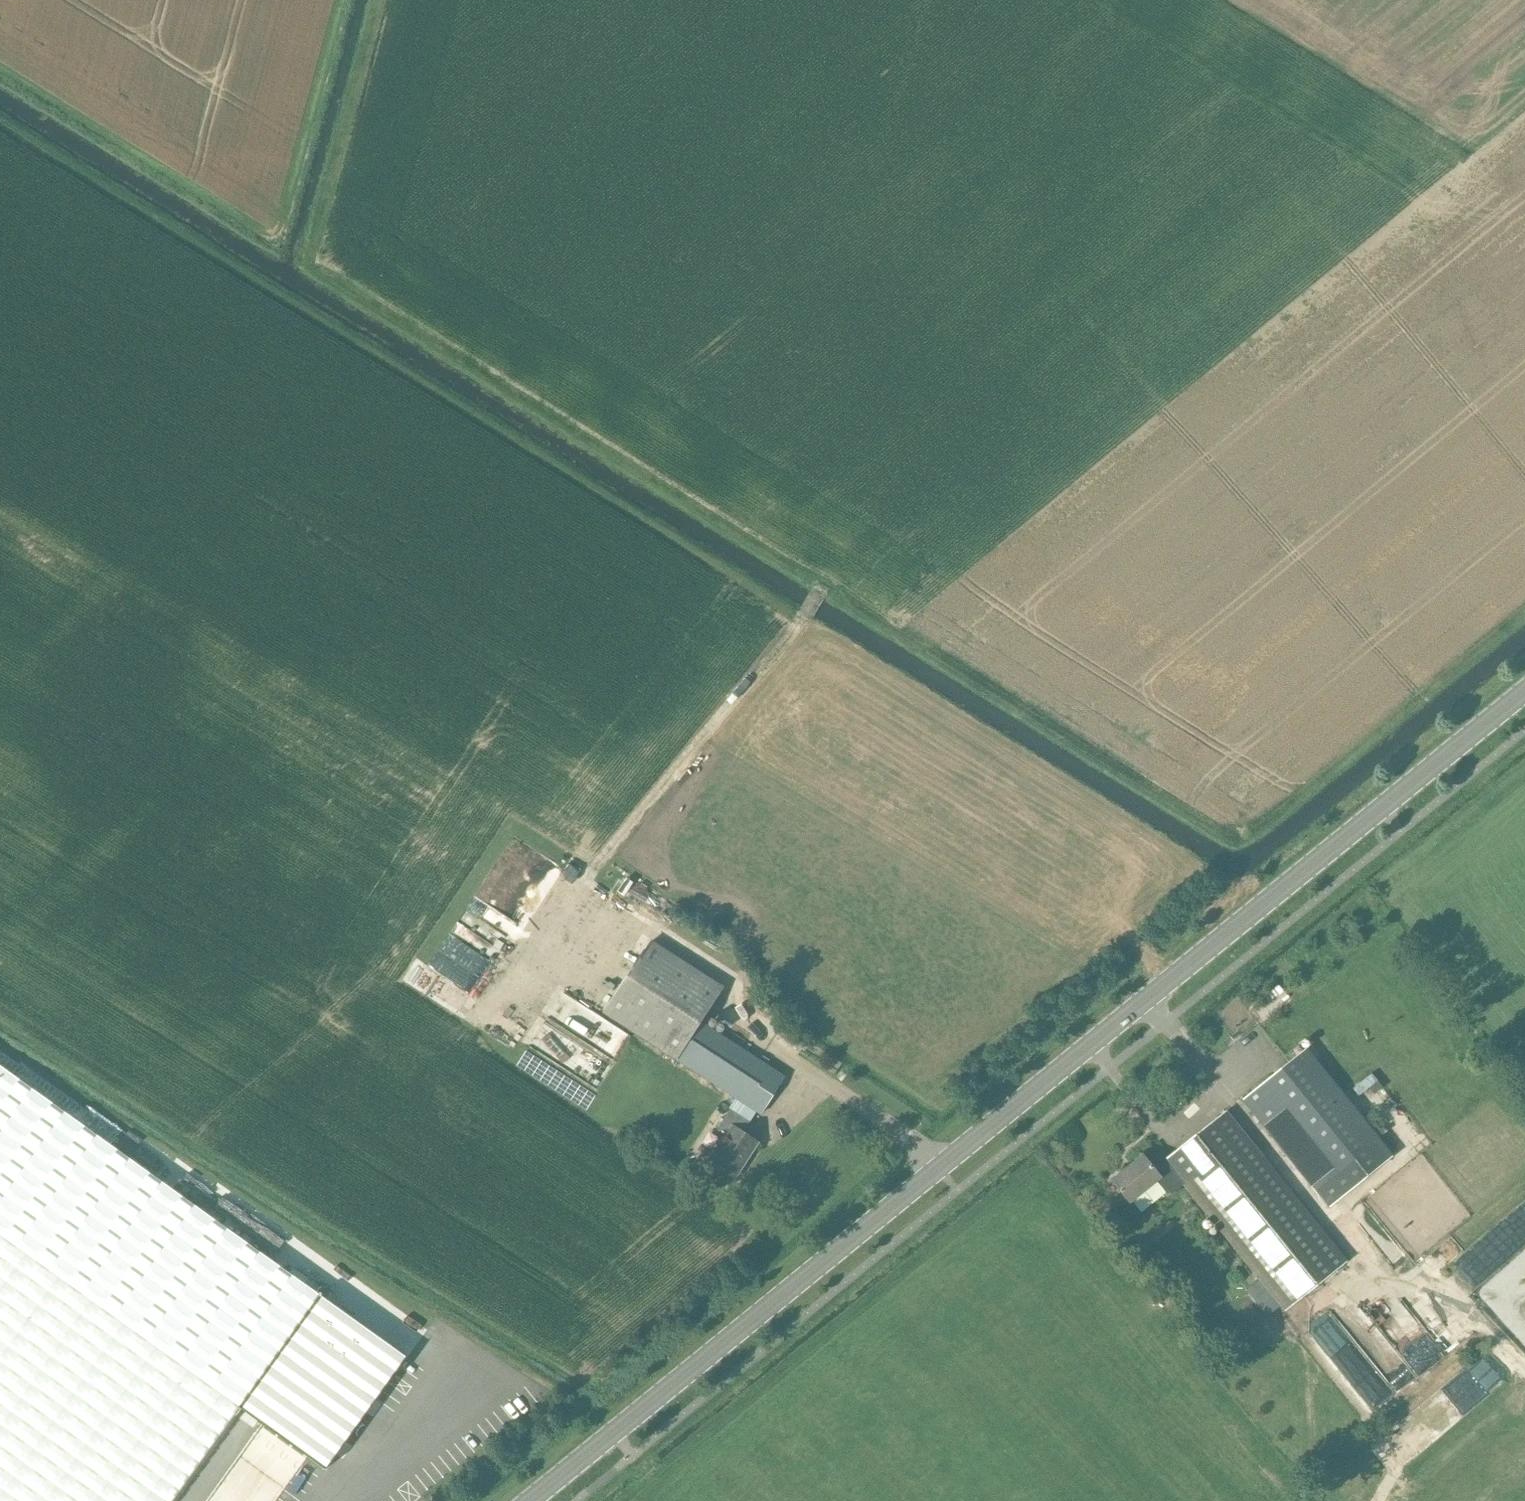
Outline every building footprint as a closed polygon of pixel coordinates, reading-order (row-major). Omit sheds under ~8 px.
[(582,999),(584,1000),(604,1014),(737,1099),(718,1128),(727,1134),(709,1162),(720,1169),(720,1170),(723,1172),(724,1171),(735,1178),(758,1142),(743,1133),(757,1112),(761,1114),(785,1076),(700,1022),(723,987),(651,941),(632,971),(592,943),(559,994),(577,1007),(582,999)] [(1306,1050),(1244,1100),(1256,1115),(1319,1193),(1330,1207),(1392,1157),(1381,1143),(1377,1139),(1363,1121),(1323,1072),(1318,1065),(1306,1050)] [(237,1407),(325,1470),(406,1357),(0,1066),(0,1500),(169,1500),(237,1407)] [(1172,1196),(1188,1182),(1286,1304),(1343,1258),(1227,1113),(1170,1158),(1171,1159),(1156,1171),(1143,1155),(1112,1180),(1130,1202),(1158,1179),(1172,1196)]
